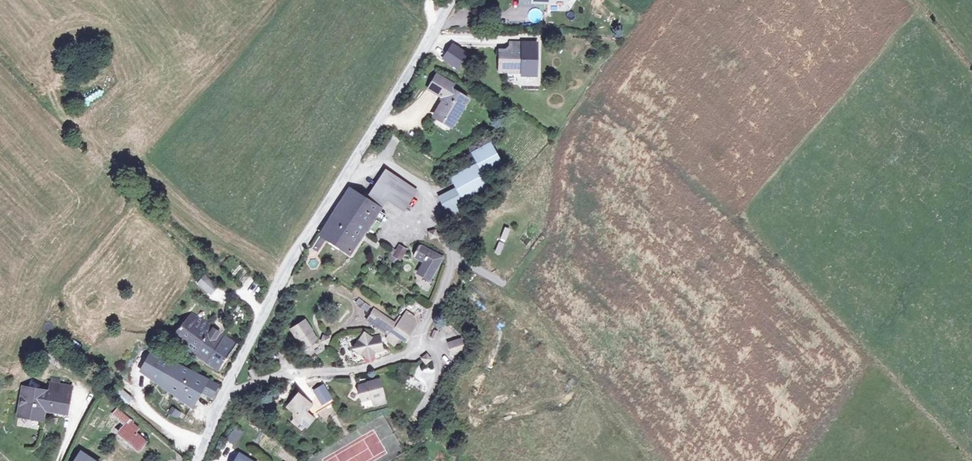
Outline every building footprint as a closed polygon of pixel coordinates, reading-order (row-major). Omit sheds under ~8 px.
[(563,4),(563,0),(515,0),(515,10),(528,10),(528,6),(543,7),(543,3),(563,4)] [(460,69),(469,52),(451,42),(442,59),(460,69)] [(505,55),(493,55),(493,77),(516,77),(516,75),(533,76),(532,45),(505,45),(505,55)] [(420,90),(428,94),(436,79),(428,75),(420,90)] [(436,79),(428,94),(437,100),(429,114),(447,124),(461,100),(444,89),(446,85),(436,79)] [(448,178),(454,189),(460,200),(485,185),(480,174),(498,164),(486,142),(468,153),(473,163),(448,178)] [(338,189),(310,236),(347,257),(381,204),(399,214),(411,193),(381,172),(363,202),(338,189)] [(460,200),(454,189),(439,198),(444,210),(449,206),(452,213),(464,206),(460,200)] [(418,224),(412,220),(406,229),(412,233),(418,224)] [(505,242),(511,229),(505,227),(500,239),(505,242)] [(427,230),(429,238),(437,236),(435,228),(427,230)] [(414,241),(406,254),(418,263),(412,271),(421,278),(435,256),(414,241)] [(498,242),(495,253),(500,255),(504,244),(498,242)] [(398,244),(393,256),(402,260),(407,247),(398,244)] [(217,255),(214,252),(208,258),(212,261),(217,255)] [(205,279),(202,276),(197,282),(200,285),(207,292),(213,286),(205,279)] [(359,298),(355,304),(367,311),(371,306),(359,298)] [(229,300),(225,304),(233,312),(238,306),(233,300),(231,302),(229,300)] [(389,333),(391,329),(395,322),(394,321),(371,307),(365,318),(389,333)] [(190,311),(172,331),(190,350),(216,371),(235,347),(217,332),(210,328),(211,326),(190,311)] [(395,322),(391,329),(403,338),(414,321),(399,312),(394,321),(395,322)] [(302,329),(288,341),(297,353),(312,341),(302,329)] [(322,334),(320,342),(329,345),(331,336),(322,334)] [(445,339),(447,349),(459,346),(457,337),(445,339)] [(352,344),(348,353),(365,364),(370,357),(378,355),(375,339),(352,344)] [(154,349),(141,370),(190,407),(200,392),(211,398),(218,388),(154,349)] [(374,384),(356,389),(360,403),(378,398),(374,384)] [(115,386),(109,393),(121,405),(127,398),(115,386)] [(74,391),(55,387),(53,396),(27,390),(21,417),(45,422),(47,411),(69,416),(74,391)] [(292,400),(283,413),(296,423),(306,411),(292,400)] [(168,408),(164,414),(170,419),(170,418),(174,420),(177,414),(168,408)] [(120,414),(113,421),(125,434),(120,441),(137,459),(146,450),(135,439),(137,438),(128,427),(131,425),(120,414)] [(227,439),(234,444),(241,434),(233,429),(227,439)]
